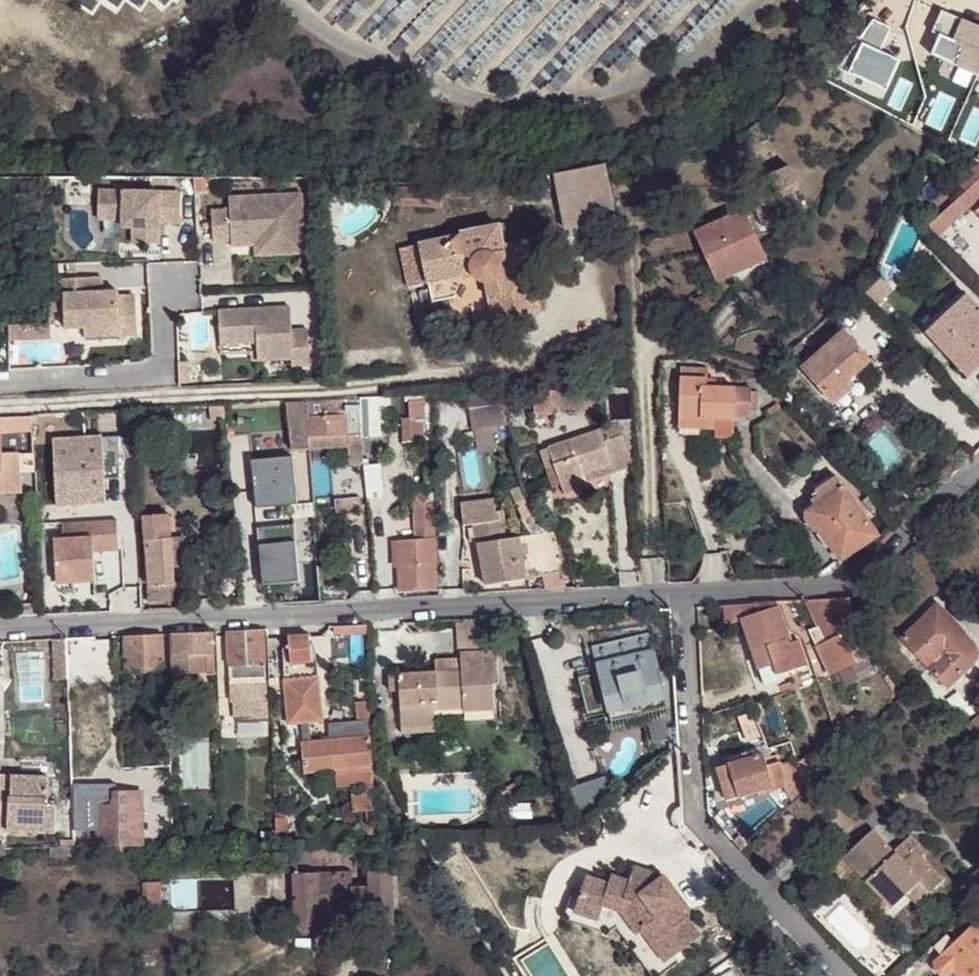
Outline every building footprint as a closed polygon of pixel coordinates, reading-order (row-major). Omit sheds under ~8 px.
[(941,11),(931,32),(938,36),(931,54),(958,66),(952,81),(971,91),(978,74),(978,27),(941,11)] [(884,36),(867,28),(853,51),(858,52),(844,82),(881,100),(894,70),(874,60),(884,36)] [(606,167),(556,176),(566,229),(616,219),(606,167)] [(794,168),(749,188),(762,217),(779,209),(781,213),(782,212),(809,200),(794,168)] [(960,196),(969,207),(978,198),(978,179),(960,196)] [(398,189),(399,210),(440,208),(439,187),(398,189)] [(174,192),(92,192),(92,220),(118,220),(117,227),(128,227),(128,244),(153,243),(153,221),(153,213),(159,214),(159,221),(174,221),(174,192)] [(288,192),(216,201),(218,214),(200,216),(203,246),(221,244),(251,240),(252,250),(294,245),(288,192)] [(779,209),(762,217),(767,226),(785,218),(782,212),(781,213),(779,209)] [(749,212),(698,235),(720,282),(735,275),(731,266),(767,250),(749,212)] [(453,247),(446,240),(419,244),(429,283),(473,275),(488,285),(497,323),(543,313),(527,241),(509,245),(504,226),(466,234),(453,247)] [(251,240),(221,244),(222,250),(245,247),(247,258),(295,252),(294,245),(252,250),(251,240)] [(731,266),(735,275),(770,259),(767,250),(731,266)] [(71,279),(44,280),(44,312),(59,312),(59,329),(78,329),(111,328),(111,338),(130,338),(129,300),(111,300),(111,295),(95,295),(72,296),(71,279)] [(95,280),(71,279),(72,296),(95,295),(95,280)] [(964,296),(926,332),(965,375),(978,363),(978,311),(964,296)] [(241,306),(215,306),(217,340),(253,338),(255,356),(289,354),(290,362),(306,360),(302,326),(287,328),(284,304),(248,305),(248,310),(241,311),(241,306)] [(111,328),(78,329),(78,339),(111,338),(111,328)] [(831,401),(849,384),(844,378),(866,358),(841,330),(802,365),(831,401)] [(734,383),(707,385),(705,367),(684,369),(685,382),(685,387),(686,407),(709,406),(711,411),(718,411),(736,410),(736,407),(751,406),(749,382),(734,383)] [(853,380),(849,384),(831,401),(838,407),(860,386),(853,380)] [(580,389),(546,391),(546,407),(580,405),(580,389)] [(631,410),(630,389),(603,391),(604,418),(631,417),(631,410)] [(426,391),(411,392),(411,408),(426,408),(426,391)] [(503,393),(470,392),(477,450),(502,448),(499,426),(511,425),(503,393)] [(350,433),(362,433),(359,394),(347,395),(348,414),(350,433)] [(308,397),(309,415),(348,414),(347,395),(308,397)] [(286,398),(261,400),(264,426),(288,424),(286,398)] [(225,401),(205,402),(206,416),(226,415),(225,401)] [(170,404),(150,405),(150,410),(165,409),(166,416),(170,416),(170,404)] [(130,406),(90,408),(91,420),(131,419),(130,406)] [(709,406),(686,407),(688,426),(719,425),(718,411),(711,411),(709,406)] [(404,408),(405,432),(433,430),(432,408),(426,408),(411,408),(404,408)] [(35,411),(25,411),(26,420),(36,420),(35,411)] [(350,433),(348,414),(309,415),(309,420),(310,435),(350,433)] [(290,421),(293,449),(311,448),(310,435),(309,420),(290,421)] [(615,421),(595,429),(600,441),(619,433),(615,421)] [(50,427),(36,428),(38,440),(51,440),(50,438),(50,427)] [(578,474),(608,461),(600,441),(595,429),(544,447),(558,485),(563,494),(584,485),(578,474)] [(310,435),(311,448),(349,446),(350,464),(364,463),(362,433),(350,433),(310,435)] [(600,441),(608,461),(628,453),(619,433),(600,441)] [(114,435),(50,438),(51,440),(52,465),(65,464),(66,479),(105,477),(115,476),(114,435)] [(15,494),(14,474),(29,473),(29,466),(28,450),(12,451),(12,448),(0,449),(0,495),(15,494)] [(256,505),(295,501),(290,453),(250,458),(256,505)] [(105,493),(105,477),(66,479),(65,464),(52,465),(55,507),(79,505),(79,495),(105,493)] [(44,465),(29,466),(29,473),(31,497),(46,496),(44,465)] [(813,491),(819,502),(841,487),(834,477),(813,491)] [(841,487),(819,502),(806,511),(837,558),(874,534),(841,487)] [(106,504),(105,493),(79,495),(79,505),(106,504)] [(361,498),(337,499),(338,508),(362,507),(361,498)] [(313,502),(293,503),(294,514),(314,512),(313,502)] [(432,503),(413,504),(414,517),(433,516),(432,503)] [(554,531),(556,531),(539,513),(526,516),(532,534),(554,531)] [(171,571),(169,537),(166,537),(165,514),(141,516),(147,601),(173,599),(172,586),(171,571)] [(433,516),(414,517),(415,537),(434,536),(433,516)] [(58,539),(49,540),(53,583),(91,580),(88,550),(113,548),(111,518),(57,522),(58,539)] [(293,522),(257,525),(262,585),(298,582),(293,522)] [(479,533),(480,542),(500,539),(499,531),(479,533)] [(532,534),(522,536),(529,576),(541,574),(560,569),(564,568),(554,531),(532,534)] [(186,536),(169,537),(171,571),(188,569),(186,536)] [(415,537),(396,538),(399,592),(437,589),(434,536),(415,537)] [(529,576),(522,536),(500,539),(480,542),(485,584),(529,576)] [(560,569),(541,574),(544,589),(565,588),(560,569)] [(189,584),(172,586),(173,599),(189,597),(189,584)] [(840,631),(856,623),(849,596),(822,597),(840,631)] [(822,597),(803,598),(817,625),(824,639),(840,631),(822,597)] [(779,600),(727,602),(734,619),(742,617),(758,667),(772,662),(766,645),(788,637),(779,600)] [(923,614),(924,615),(951,644),(964,633),(965,631),(935,601),(923,614)] [(928,667),(951,644),(924,615),(899,638),(928,667)] [(439,618),(424,619),(425,626),(439,625),(439,618)] [(458,625),(459,650),(487,648),(485,624),(458,625)] [(824,639),(817,625),(808,629),(830,674),(856,662),(841,631),(824,639)] [(263,628),(228,629),(230,665),(264,664),(263,628)] [(212,630),(173,633),(174,654),(213,652),(212,630)] [(312,632),(287,632),(287,641),(286,641),(285,642),(284,642),(284,643),(283,644),(282,645),(282,646),(282,647),(286,720),(298,719),(306,718),(322,718),(318,646),(318,645),(317,645),(317,644),(316,644),(316,643),(315,643),(315,642),(315,641),(314,641),(313,640),(313,639),(312,632)] [(162,633),(124,635),(125,671),(163,668),(162,633)] [(973,644),(964,633),(951,644),(928,667),(947,687),(973,661),(973,660),(975,653),(973,644)] [(646,635),(592,649),(607,707),(662,692),(646,635)] [(790,641),(788,637),(766,645),(772,662),(776,672),(807,662),(798,638),(790,641)] [(65,639),(52,639),(52,654),(65,654),(65,639)] [(421,669),(388,671),(389,688),(398,687),(400,724),(432,723),(431,701),(438,700),(462,699),(462,707),(493,705),(492,680),(497,680),(496,648),(487,648),(459,650),(459,655),(460,668),(434,669),(430,669),(431,676),(421,677),(421,669)] [(214,676),(213,652),(174,654),(175,677),(214,676)] [(65,654),(52,654),(54,679),(66,679),(65,654)] [(434,657),(434,669),(460,668),(459,655),(434,657)] [(776,672),(772,662),(758,667),(763,682),(808,668),(807,662),(776,672)] [(264,664),(230,665),(230,677),(264,676),(264,664)] [(430,669),(421,669),(421,677),(431,676),(430,669)] [(266,717),(265,697),(255,697),(255,718),(266,717)] [(431,701),(432,723),(445,722),(445,727),(463,726),(463,720),(494,719),(493,705),(462,707),(462,699),(438,700),(431,701)] [(373,767),(369,702),(358,702),(359,720),(326,722),(327,738),(307,739),(298,739),(296,739),(297,770),(336,768),(373,767)] [(68,708),(69,726),(74,725),(74,717),(79,717),(79,707),(69,708),(68,708)] [(298,719),(298,739),(307,739),(306,718),(298,719)] [(270,733),(269,719),(227,723),(228,737),(270,733)] [(978,743),(978,742),(978,723),(970,733),(978,743)] [(158,763),(167,762),(166,746),(158,746),(158,763)] [(730,761),(740,793),(771,782),(761,752),(752,755),(747,756),(730,761)] [(727,798),(740,793),(730,761),(717,766),(727,798)] [(777,777),(791,797),(805,784),(801,772),(797,763),(777,777)] [(373,767),(336,768),(337,785),(373,784),(373,767)] [(53,840),(53,813),(45,813),(43,785),(0,786),(0,840),(53,840)] [(363,793),(351,793),(352,810),(368,810),(375,809),(374,785),(363,786),(363,793)] [(97,787),(97,806),(140,804),(141,787),(97,787)] [(74,790),(74,808),(83,807),(83,789),(74,790)] [(785,803),(758,827),(770,840),(796,815),(785,803)] [(98,845),(142,843),(140,804),(97,806),(98,845)] [(72,815),(73,826),(87,825),(86,808),(83,807),(74,808),(72,808),(72,815)] [(375,809),(368,810),(369,834),(376,834),(375,809)] [(284,815),(273,816),(274,832),(285,831),(284,815)] [(919,872),(931,886),(943,873),(921,849),(926,845),(909,827),(891,843),(872,821),(843,851),(888,899),(904,886),(919,872)] [(876,910),(888,899),(843,851),(830,860),(876,910)] [(978,893),(978,867),(967,878),(978,893)] [(337,909),(337,915),(337,921),(366,921),(367,941),(391,940),(390,871),(366,871),(366,887),(341,887),(341,871),(291,873),(291,923),(293,926),(299,931),(306,933),(313,930),(317,924),(317,916),(317,910),(337,909)] [(662,878),(634,872),(630,886),(612,879),(611,889),(586,882),(578,905),(569,903),(564,923),(609,936),(616,930),(649,975),(665,975),(677,967),(673,961),(700,940),(683,915),(687,911),(662,878)] [(917,898),(931,886),(919,872),(904,886),(917,898)] [(141,915),(147,915),(159,914),(158,882),(151,882),(141,882),(141,915)] [(974,926),(954,944),(945,935),(932,947),(940,955),(934,960),(934,965),(941,972),(947,972),(951,967),(959,975),(978,975),(978,932),(974,926)] [(895,975),(920,975),(922,975),(910,963),(895,975)]
